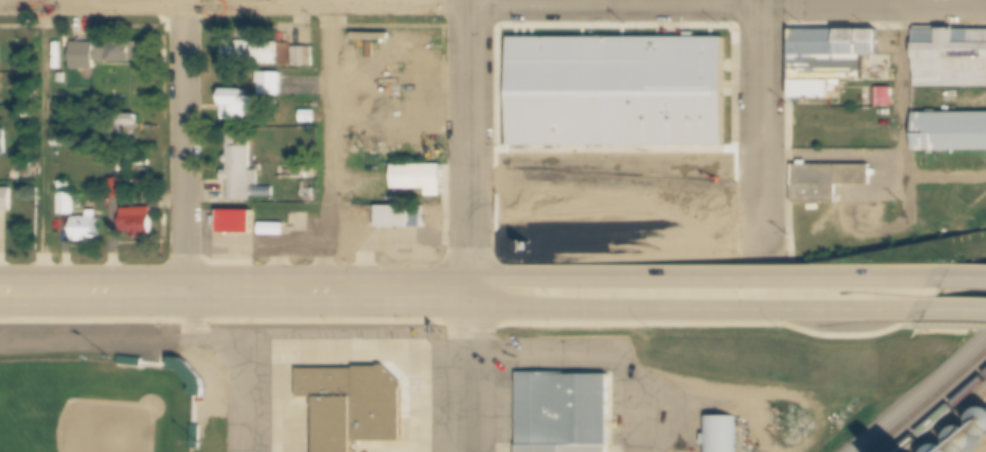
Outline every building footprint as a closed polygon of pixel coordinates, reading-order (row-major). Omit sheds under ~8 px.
[(918,32),(985,32),(985,90),(918,89),(918,32)] [(795,34),(881,34),(881,66),(864,66),(795,66),(795,34)] [(512,40),(727,40),(727,150),(512,150),(512,40)] [(280,43),(279,67),(225,67),(225,43),(280,43)] [(141,44),(141,61),(96,61),(96,68),(74,68),(74,44),(141,44)] [(295,48),(315,48),(315,68),(295,68),(295,48)] [(864,66),(864,87),(834,87),(795,87),(795,66),(864,66)] [(264,76),(284,76),(284,97),(264,97),(264,76)] [(795,87),(834,87),(834,107),(795,106),(795,87)] [(877,89),(894,90),(894,110),(877,110),(877,89)] [(224,94),(245,94),(245,99),(256,99),(256,121),(224,121),(224,94)] [(304,112),(318,112),(317,124),(304,124),(304,112)] [(139,118),(139,136),(108,135),(108,117),(139,118)] [(918,118),(985,118),(985,155),(918,155),(918,118)] [(8,157),(0,157),(0,131),(8,131),(8,157)] [(225,172),(231,172),(231,166),(228,166),(228,158),(231,158),(231,136),(253,136),(253,173),(258,173),(258,188),(275,188),(275,198),(253,198),(253,202),(231,202),(231,181),(225,180),(225,172)] [(56,138),(67,138),(67,147),(56,147),(56,138)] [(395,167),(445,167),(445,199),(429,199),(429,192),(395,192),(395,167)] [(871,167),(871,189),(838,189),(796,189),(796,167),(871,167)] [(123,180),(123,200),(109,199),(109,180),(123,180)] [(62,182),(72,182),(72,192),(62,192),(62,182)] [(838,189),(796,189),(796,206),(838,207),(838,189)] [(14,212),(0,212),(0,190),(14,190),(14,212)] [(306,190),(318,190),(317,200),(306,200),(306,190)] [(77,194),(77,216),(61,216),(61,194),(77,194)] [(148,236),(148,240),(137,240),(137,236),(124,236),(125,210),(155,210),(154,236),(148,236)] [(381,210),(425,210),(425,232),(381,232),(381,210)] [(90,211),(100,211),(100,246),(76,246),(76,219),(90,219),(90,211)] [(222,215),(256,215),(255,240),(222,240),(222,215)] [(355,444),(355,451),(319,451),(319,401),(301,401),(301,371),(382,371),(382,368),(388,368),(404,385),(404,444),(355,444)] [(612,380),(612,451),(521,451),(521,376),(568,376),(568,380),(612,380)] [(738,419),(738,451),(707,451),(707,449),(705,449),(705,439),(707,439),(707,419),(738,419)] [(984,447),(984,441),(981,436),(976,432),(970,431),(964,433),(959,437),(957,443),(957,449),(959,451),(982,451),(984,447)]
